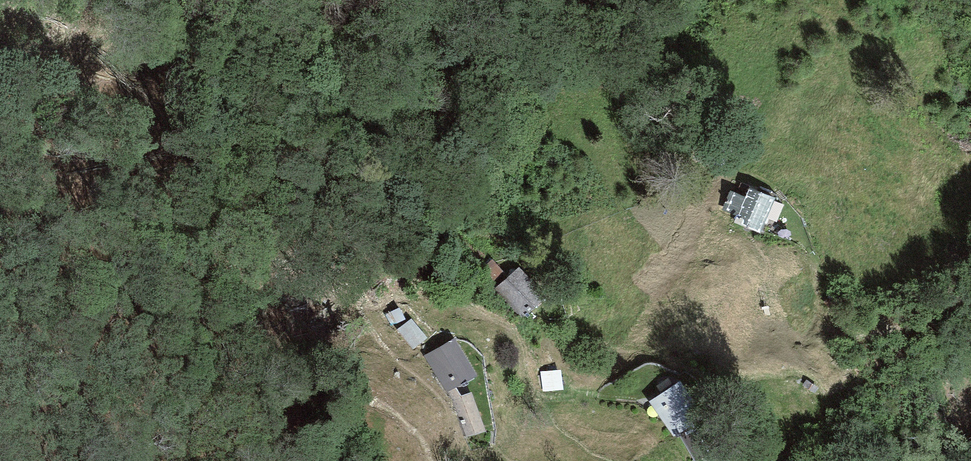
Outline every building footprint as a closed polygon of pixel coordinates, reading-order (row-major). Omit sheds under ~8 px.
[(760,233),(776,197),(750,187),(746,197),(730,191),(722,210),(737,217),(735,222),(760,233)] [(479,274),(490,285),(503,272),(491,261),(479,274)] [(494,290),(522,319),(547,297),(519,268),(494,290)] [(399,307),(390,312),(397,324),(406,319),(399,307)] [(397,330),(414,349),(427,338),(411,319),(397,330)] [(454,338),(424,356),(448,393),(456,388),(477,376),(454,338)] [(561,370),(542,372),(543,391),(563,390),(561,370)] [(650,402),(674,437),(678,434),(702,418),(704,416),(680,381),(650,402)] [(467,438),(486,431),(472,392),(461,396),(456,388),(448,393),(467,438)] [(702,418),(678,434),(695,460),(697,460),(719,447),(702,418)]
